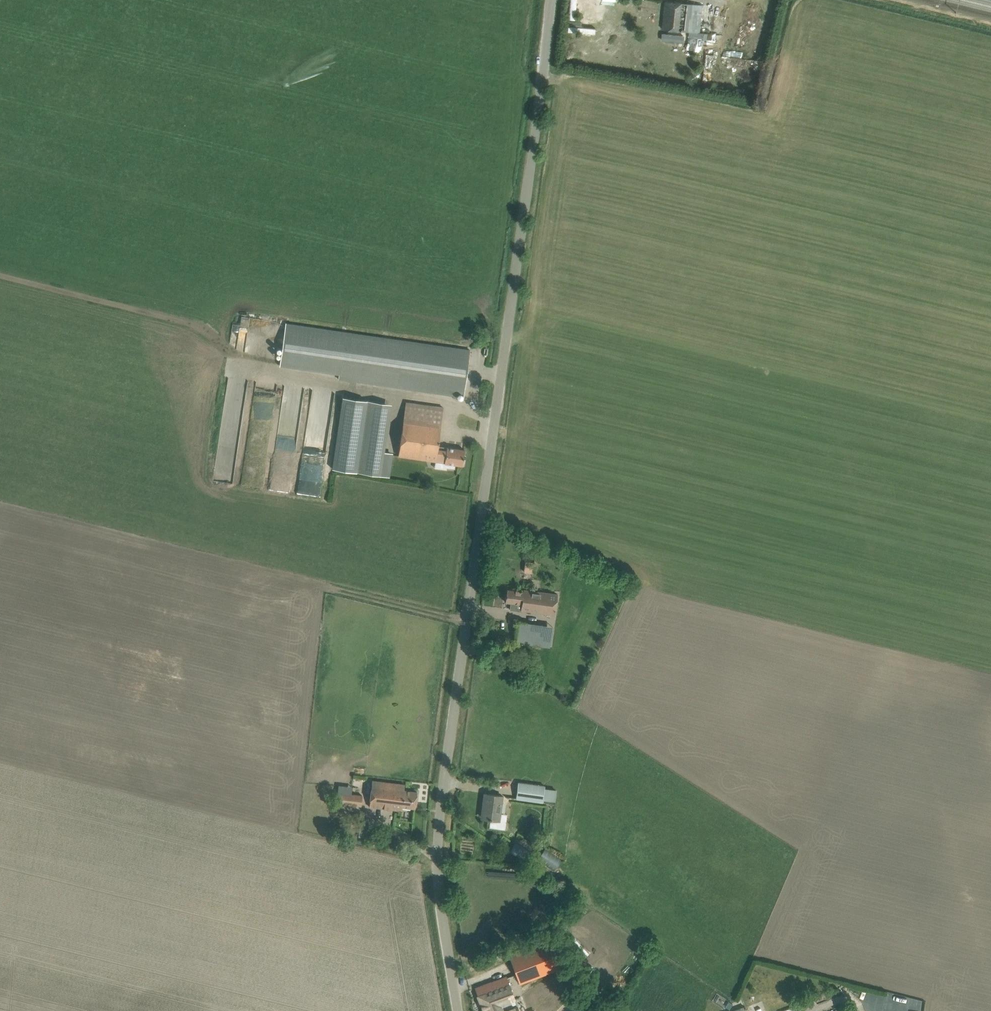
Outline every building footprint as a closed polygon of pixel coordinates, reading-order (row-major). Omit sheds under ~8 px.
[(592,20),(595,0),(588,0),(585,19),(592,20)] [(665,1),(662,29),(672,30),(689,32),(688,38),(707,40),(708,33),(700,32),(702,5),(675,2),(665,1)] [(470,350),(345,332),(285,324),(279,366),(339,375),(338,379),(464,397),(470,350)] [(384,451),(390,402),(340,396),(331,469),(389,476),(392,452),(384,451)] [(436,461),(438,446),(443,406),(406,401),(398,455),(436,461)] [(438,446),(436,461),(445,462),(445,463),(462,466),(465,450),(438,446)] [(534,573),(535,562),(523,562),(523,572),(534,573)] [(520,590),(520,591),(507,589),(505,602),(511,602),(510,609),(521,611),(521,610),(555,614),(557,594),(523,590),(523,591),(521,591),(522,590),(520,590)] [(518,622),(515,642),(528,644),(531,624),(518,622)] [(405,784),(374,781),(371,807),(404,811),(405,809),(410,810),(410,807),(415,808),(417,792),(404,790),(405,784)] [(545,786),(517,783),(515,800),(543,803),(545,786)] [(339,803),(364,806),(365,796),(340,793),(339,803)] [(483,818),(493,820),(499,821),(502,796),(485,793),(483,804),(485,804),(483,818)] [(534,854),(515,841),(509,849),(529,862),(534,854)] [(509,955),(520,985),(562,969),(555,952),(549,954),(544,942),(509,955)] [(475,988),(484,1010),(517,1010),(513,1000),(514,999),(506,976),(485,984),(475,988)]
